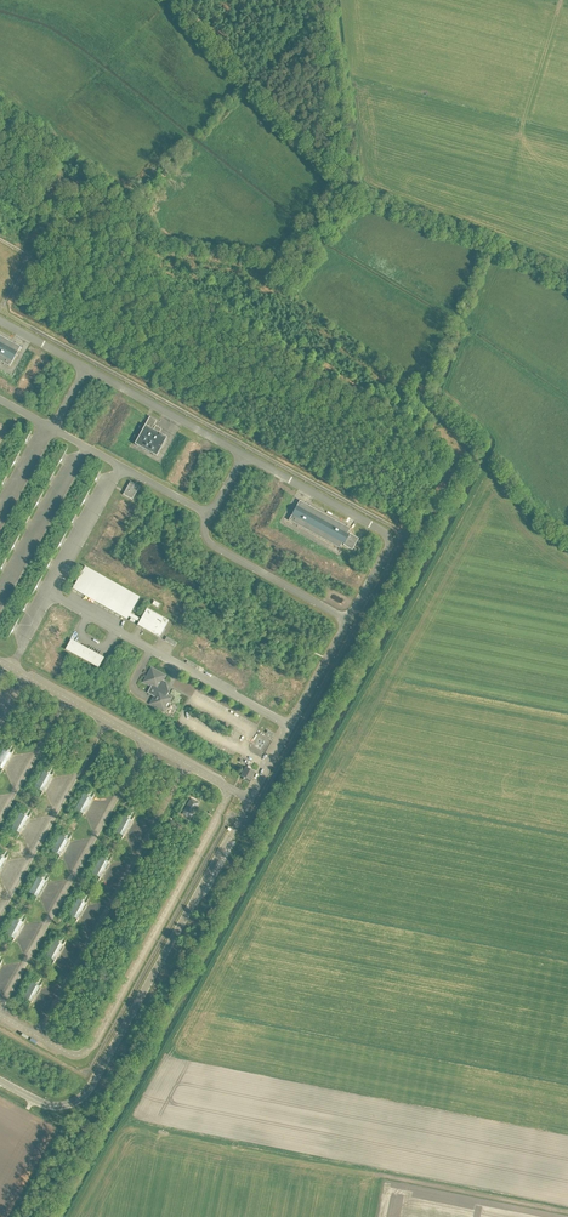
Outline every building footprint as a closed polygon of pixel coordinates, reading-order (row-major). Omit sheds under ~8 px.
[(20,347),(0,336),(0,362),(9,367),(20,347)] [(149,417),(135,444),(157,456),(166,438),(158,434),(161,429),(155,426),(153,431),(151,430),(156,421),(149,417)] [(138,487),(129,482),(122,495),(131,500),(138,487)] [(349,529),(299,501),(288,521),(339,548),(342,543),(343,544),(343,545),(351,550),(358,539),(349,534),(348,535),(347,534),(349,529)] [(127,620),(128,617),(130,614),(132,610),(136,612),(137,609),(134,607),(139,598),(85,567),(73,589),(78,592),(79,592),(83,595),(95,602),(99,604),(100,605),(105,607),(106,608),(110,610),(111,611),(115,613),(116,614),(121,616),(127,620)] [(136,621),(139,623),(137,625),(138,626),(142,628),(145,630),(159,638),(162,633),(164,629),(169,621),(146,608),(141,619),(130,614),(128,617),(130,618),(131,618),(130,621),(129,621),(134,624),(135,624),(136,621)] [(176,643),(166,637),(164,640),(174,646),(176,643)] [(103,658),(70,640),(64,650),(97,669),(103,658)] [(166,675),(150,667),(142,683),(150,687),(147,693),(153,697),(149,705),(163,713),(171,697),(166,695),(168,693),(165,682),(162,681),(166,675)] [(2,750),(0,754),(0,769),(2,770),(10,754),(2,750)] [(250,781),(255,772),(246,768),(241,776),(250,781)] [(50,776),(42,772),(34,787),(42,792),(50,776)] [(91,799),(83,794),(74,810),(83,814),(91,799)] [(190,819),(199,803),(191,798),(182,814),(190,819)] [(28,818),(19,813),(11,829),(19,833),(28,818)] [(133,822),(125,817),(116,833),(124,837),(133,822)] [(68,840),(60,836),(52,851),(60,856),(68,840)] [(110,863),(102,859),(93,874),(102,879),(110,863)] [(46,882),(37,877),(29,893),(37,897),(46,882)] [(87,905),(79,900),(71,916),(79,920),(87,905)] [(22,924),(14,919),(6,935),(14,939),(22,924)] [(64,947),(56,942),(47,958),(56,962),(64,947)] [(41,989),(33,984),(25,1000),(33,1004),(41,989)]
